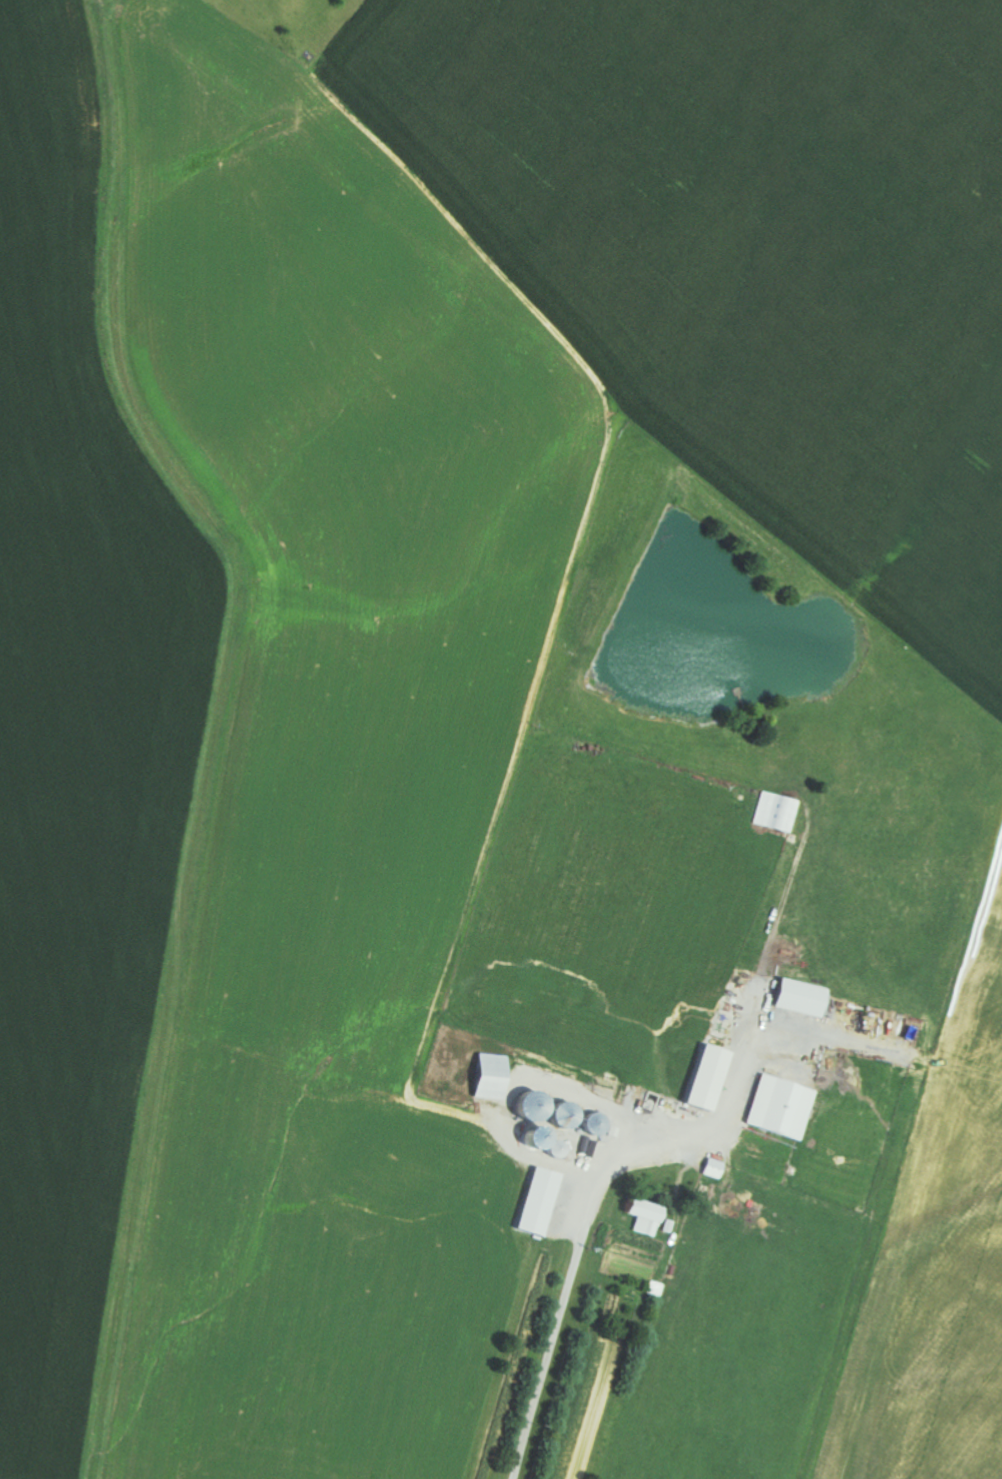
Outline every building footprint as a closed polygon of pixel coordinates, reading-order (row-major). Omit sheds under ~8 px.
[(753,825),(790,834),(798,802),(760,793),(753,825)] [(772,1007),(818,1017),(824,988),(778,979),(772,1007)] [(685,1104),(711,1112),(729,1052),(702,1044),(685,1104)] [(475,1098),(504,1100),(506,1055),(477,1054),(475,1098)] [(799,1141),(814,1090),(760,1074),(745,1125),(799,1141)] [(718,1179),(723,1164),(707,1158),(702,1173),(718,1179)] [(561,1174),(534,1167),(517,1230),(544,1237),(561,1174)] [(633,1231),(652,1237),(661,1208),(629,1198),(624,1214),(637,1218),(633,1231)]
